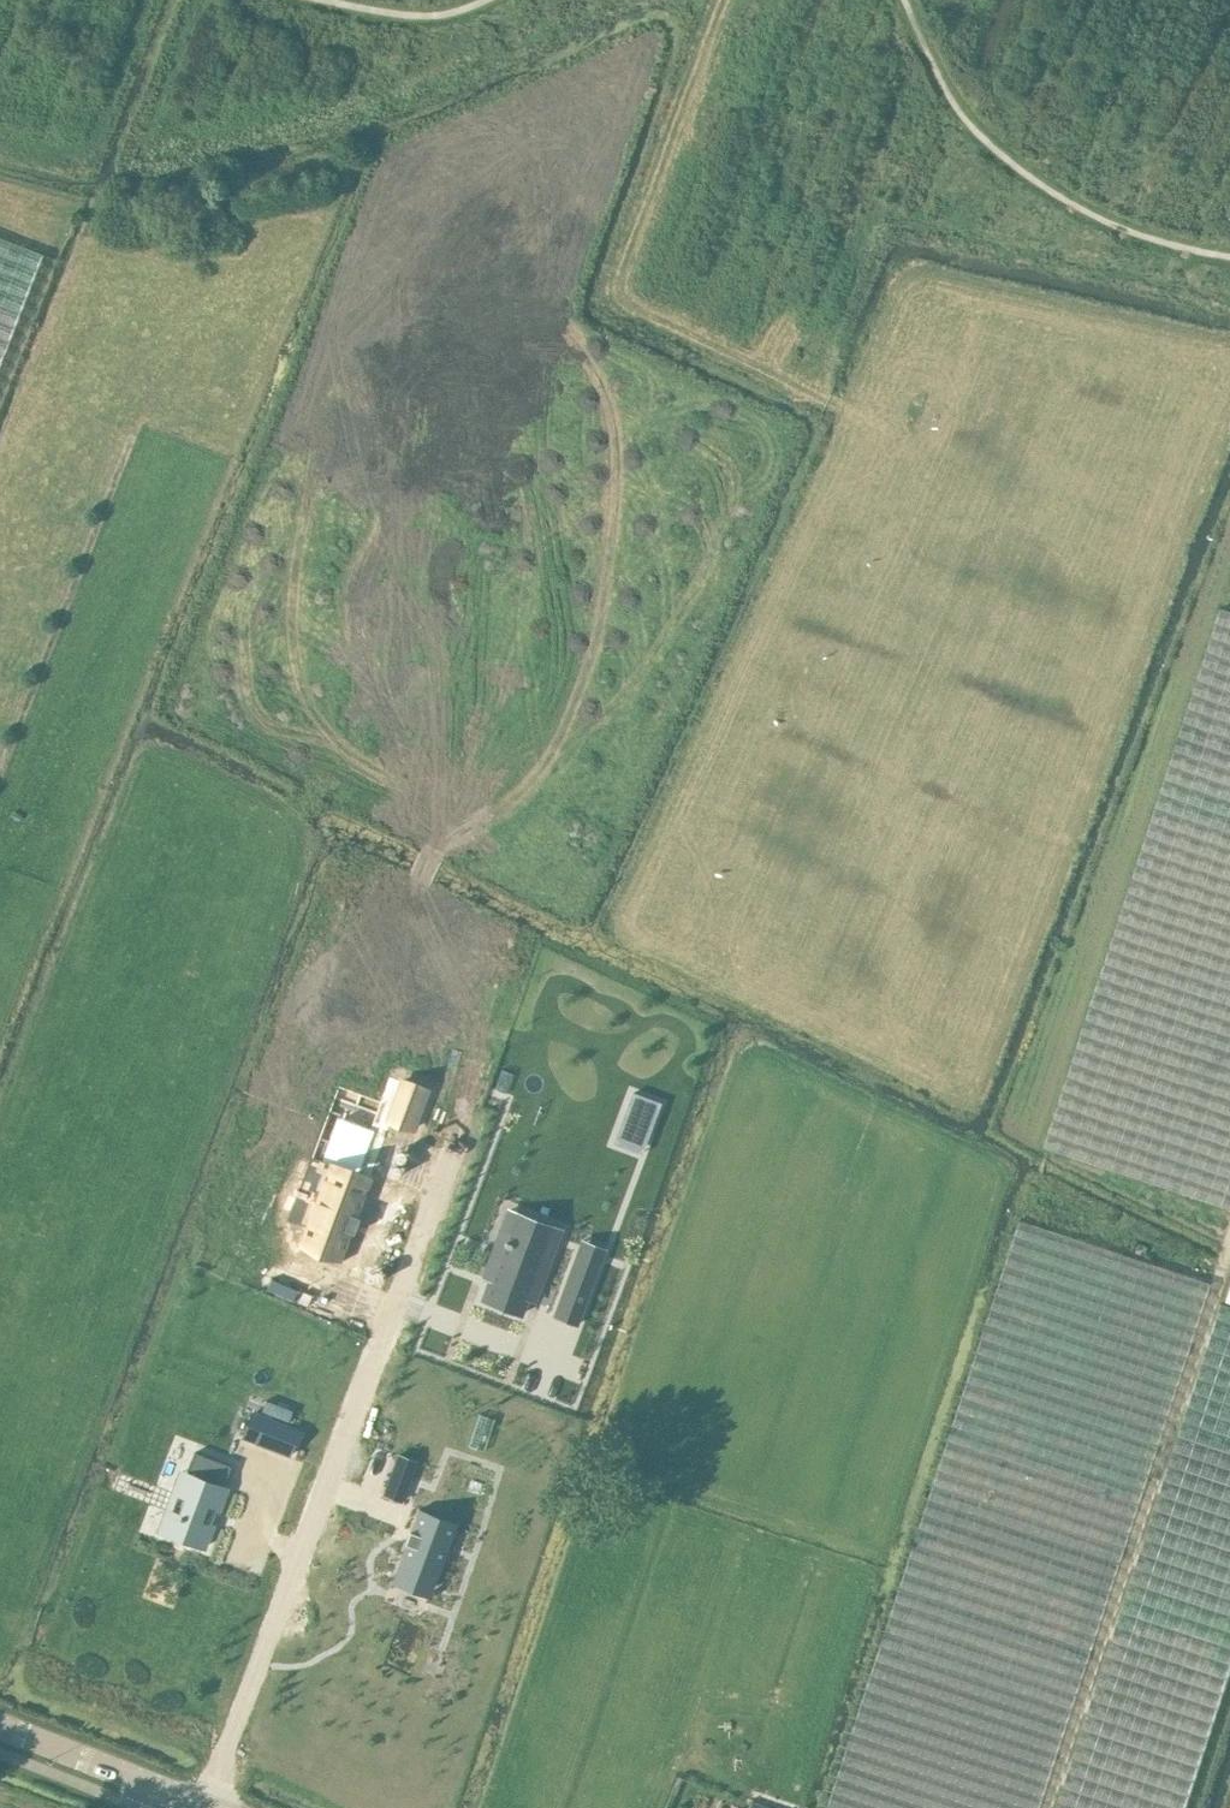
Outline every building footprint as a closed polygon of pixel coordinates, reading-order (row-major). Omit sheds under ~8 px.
[(43,252),(0,235),(0,364),(43,252)] [(1218,610),(1045,1153),(1229,1208),(1229,614),(1218,610)] [(412,1129),(426,1090),(401,1081),(387,1119),(412,1129)] [(659,1103),(632,1092),(621,1122),(648,1132),(659,1103)] [(296,1197),(289,1218),(307,1224),(298,1247),(339,1262),(350,1232),(353,1233),(353,1232),(350,1231),(355,1218),(358,1219),(358,1217),(356,1217),(368,1184),(366,1183),(362,1196),(324,1182),(325,1181),(323,1180),(316,1199),(305,1195),(306,1193),(296,1189),(294,1194),(297,1195),(296,1197)] [(1209,1281),(1023,1221),(975,1368),(969,1365),(824,1807),(1037,1807),(1209,1281)] [(538,1287),(554,1243),(509,1227),(509,1228),(512,1229),(507,1240),(505,1240),(503,1245),(505,1246),(501,1257),(491,1254),(483,1277),(490,1279),(482,1300),(520,1314),(531,1284),(538,1287)] [(576,1324),(600,1261),(577,1252),(554,1315),(576,1324)] [(1229,1667),(1229,1281),(1224,1301),(1221,1300),(1054,1807),(1184,1807),(1229,1667)] [(242,1436),(256,1441),(264,1418),(251,1413),(242,1436)] [(166,1511),(158,1530),(172,1535),(204,1546),(212,1524),(208,1523),(213,1509),(217,1511),(225,1489),(222,1488),(230,1465),(194,1451),(185,1474),(180,1472),(173,1491),(166,1511)] [(400,1501),(415,1461),(398,1455),(383,1495),(400,1501)] [(455,1528),(457,1523),(418,1509),(415,1517),(416,1517),(400,1560),(395,1573),(433,1587),(438,1574),(455,1528)]
